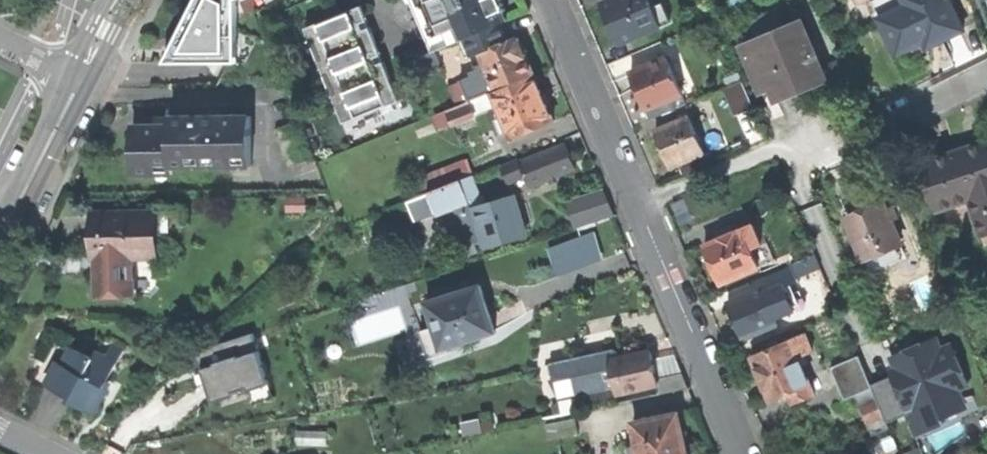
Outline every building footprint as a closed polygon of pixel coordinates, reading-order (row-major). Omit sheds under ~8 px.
[(262,58),(260,0),(187,0),(190,61),(262,58)] [(432,49),(433,51),(435,50),(466,37),(501,22),(508,18),(501,0),(411,0),(432,49)] [(603,5),(612,26),(620,46),(672,24),(665,4),(654,9),(650,0),(615,0),(603,5)] [(926,50),(942,42),(965,31),(949,0),(891,0),(882,4),(887,15),(879,18),(897,55),(922,43),(926,50)] [(371,108),(399,97),(384,58),(376,60),(375,57),(374,54),(381,51),(370,23),(363,26),(362,22),(361,19),(367,16),(362,3),(306,25),(343,119),(371,108)] [(754,66),(767,97),(778,93),(782,102),(830,81),(805,23),(794,28),(787,12),(755,26),(762,42),(747,48),(754,66)] [(473,54),(482,51),(508,40),(501,22),(466,37),(473,54)] [(508,40),(482,51),(486,62),(480,65),(482,71),(462,79),(469,99),(493,90),(534,73),(527,55),(518,35),(508,40)] [(439,63),(435,50),(433,51),(432,49),(407,59),(412,74),(439,63)] [(669,59),(632,74),(641,95),(652,120),(678,110),(675,101),(684,96),(669,59)] [(545,98),(534,73),(493,90),(498,103),(503,115),(496,118),(501,132),(510,129),(512,136),(554,119),(545,98)] [(738,118),(756,111),(744,83),(726,90),(738,118)] [(498,103),(493,90),(469,99),(475,113),(498,103)] [(475,113),(469,99),(446,108),(452,122),(475,113)] [(441,127),(452,122),(446,108),(435,113),(441,127)] [(174,172),(174,165),(253,164),(253,114),(172,115),(172,123),(162,124),(134,124),(134,140),(134,172),(174,172)] [(162,115),(162,124),(172,123),(172,115),(162,115)] [(691,118),(656,132),(664,150),(673,169),(706,156),(691,118)] [(939,214),(986,198),(986,200),(986,142),(964,150),(922,163),(939,214)] [(530,185),(575,167),(566,143),(521,160),(530,185)] [(424,174),(430,190),(462,178),(455,161),(424,174)] [(430,190),(407,200),(414,218),(436,210),(436,211),(447,207),(459,248),(486,240),(487,245),(526,233),(521,213),(515,195),(485,204),(472,174),(462,178),(430,190)] [(603,187),(581,194),(588,216),(574,221),(576,227),(615,215),(603,187)] [(581,194),(567,199),(574,221),(588,216),(581,194)] [(872,273),(903,259),(898,248),(904,246),(885,203),(865,212),(849,219),(872,273)] [(94,257),(156,256),(156,212),(94,213),(94,235),(94,257)] [(734,227),(719,234),(722,243),(707,249),(716,271),(722,286),(760,271),(753,252),(763,247),(755,226),(744,230),(745,232),(737,235),(734,227)] [(800,280),(823,270),(817,257),(795,266),(800,280)] [(445,296),(427,301),(435,326),(442,324),(448,345),(495,329),(487,306),(480,285),(463,290),(462,290),(446,295),(445,296)] [(764,291),(731,304),(738,323),(745,339),(778,326),(776,321),(806,308),(801,294),(789,298),(785,288),(766,295),(764,291)] [(442,347),(448,345),(442,324),(435,326),(442,347)] [(227,360),(267,352),(263,334),(224,341),(227,360)] [(813,353),(807,338),(794,343),(793,342),(753,359),(762,379),(771,402),(791,395),(795,405),(816,395),(801,359),(813,353)] [(108,385),(105,384),(115,363),(95,352),(92,358),(72,348),(63,365),(57,362),(46,384),(60,391),(72,398),(71,399),(95,412),(108,385)] [(650,349),(600,360),(603,373),(609,372),(611,383),(617,382),(619,392),(626,390),(627,396),(634,395),(632,389),(658,383),(654,367),(650,349)] [(207,369),(217,402),(284,383),(274,350),(207,369)] [(582,354),(552,361),(555,378),(586,372),(582,354)] [(856,398),(874,390),(871,384),(860,358),(834,368),(848,402),(856,398)] [(874,390),(886,419),(888,423),(912,412),(896,373),(871,384),(874,390)] [(573,382),(557,385),(563,413),(579,410),(573,382)] [(856,398),(868,427),(886,419),(874,390),(856,398)] [(635,421),(640,443),(630,445),(632,453),(681,453),(688,452),(683,430),(679,412),(635,421)] [(578,416),(547,423),(551,438),(581,432),(578,416)] [(468,420),(468,433),(498,431),(497,419),(468,420)] [(872,437),(890,429),(888,423),(886,419),(868,427),(872,437)]
